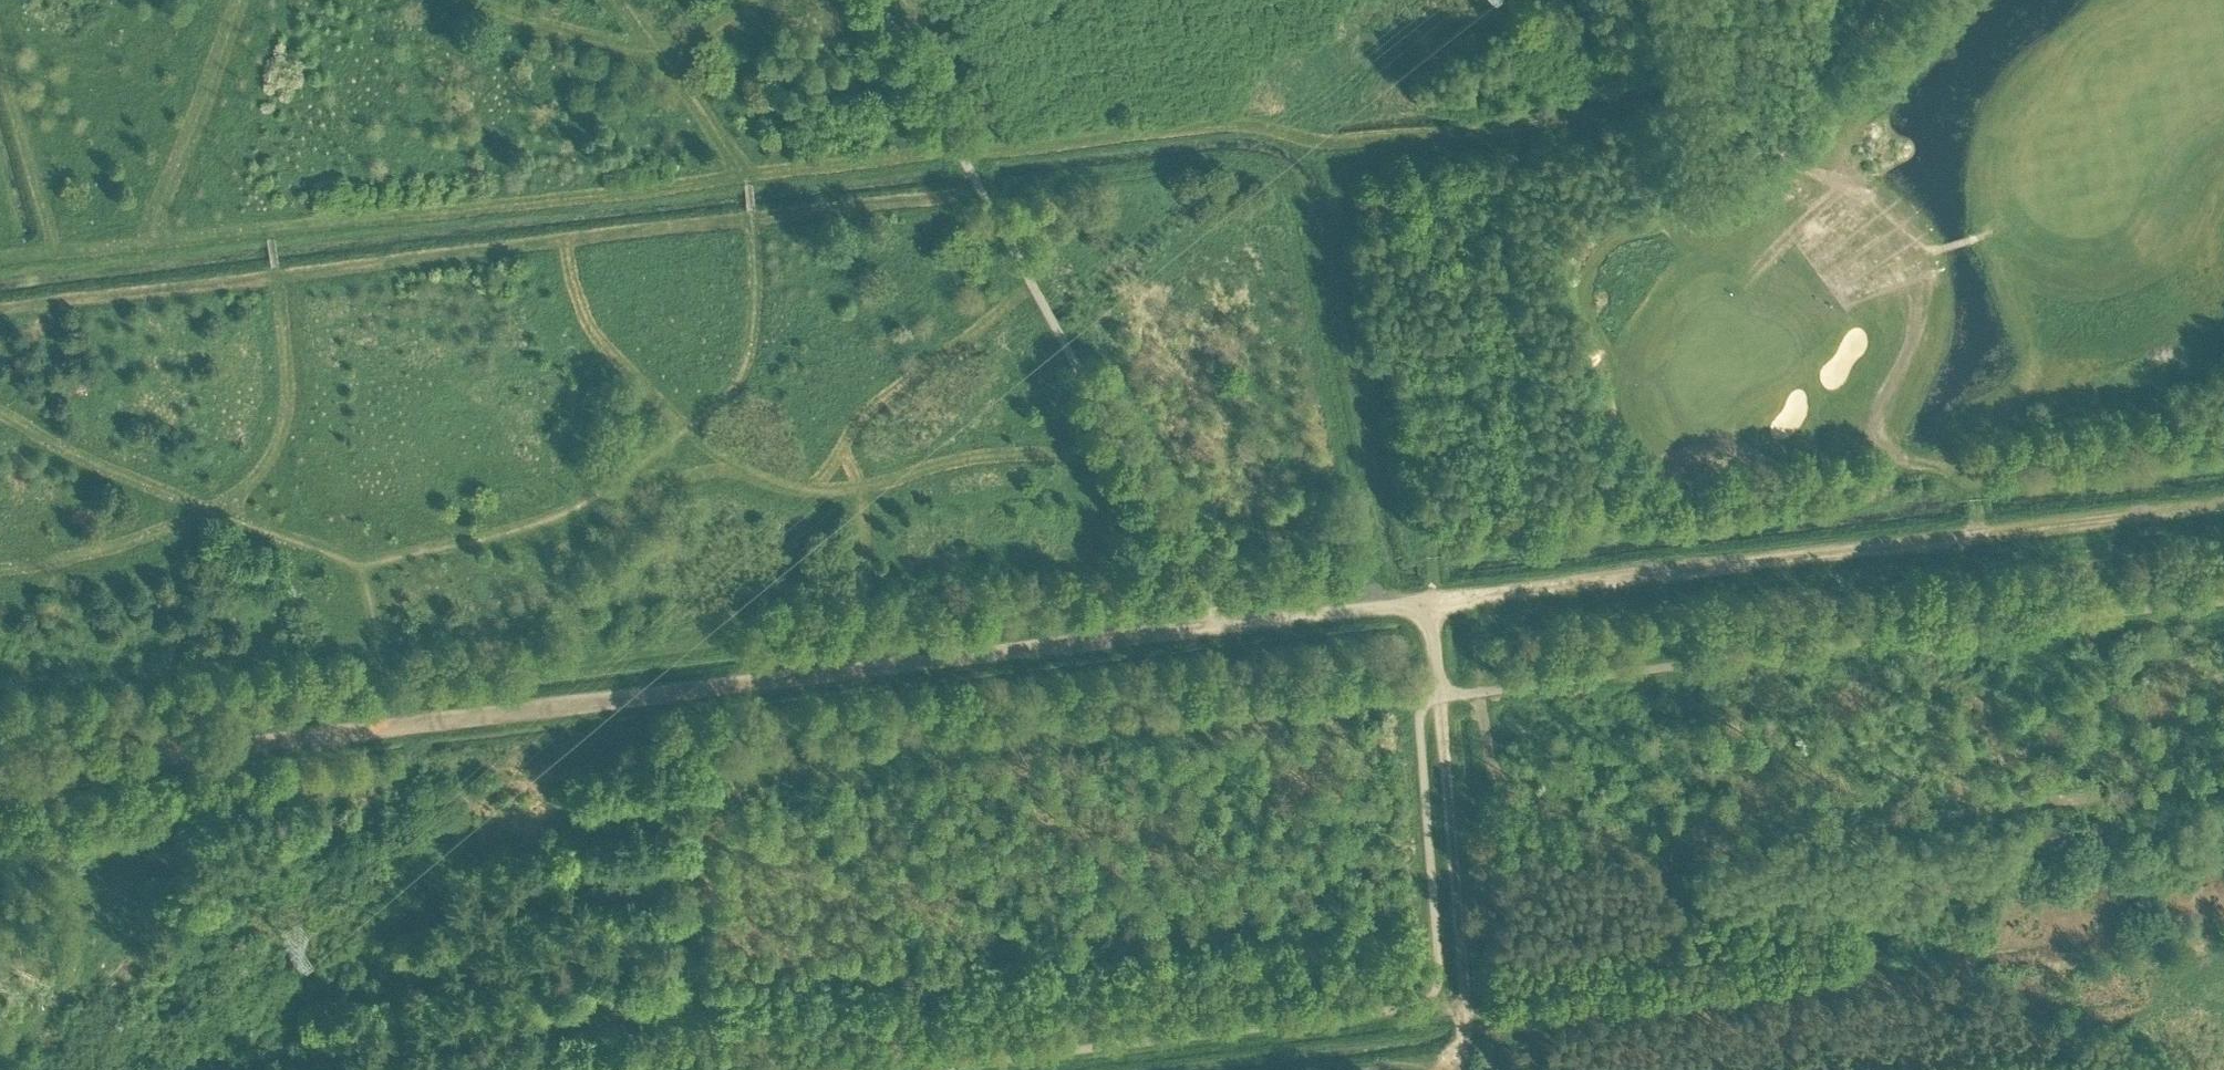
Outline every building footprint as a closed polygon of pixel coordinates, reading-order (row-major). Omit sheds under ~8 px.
[(2171,823),(2170,811),(2152,812),(2153,824),(2171,823)]
